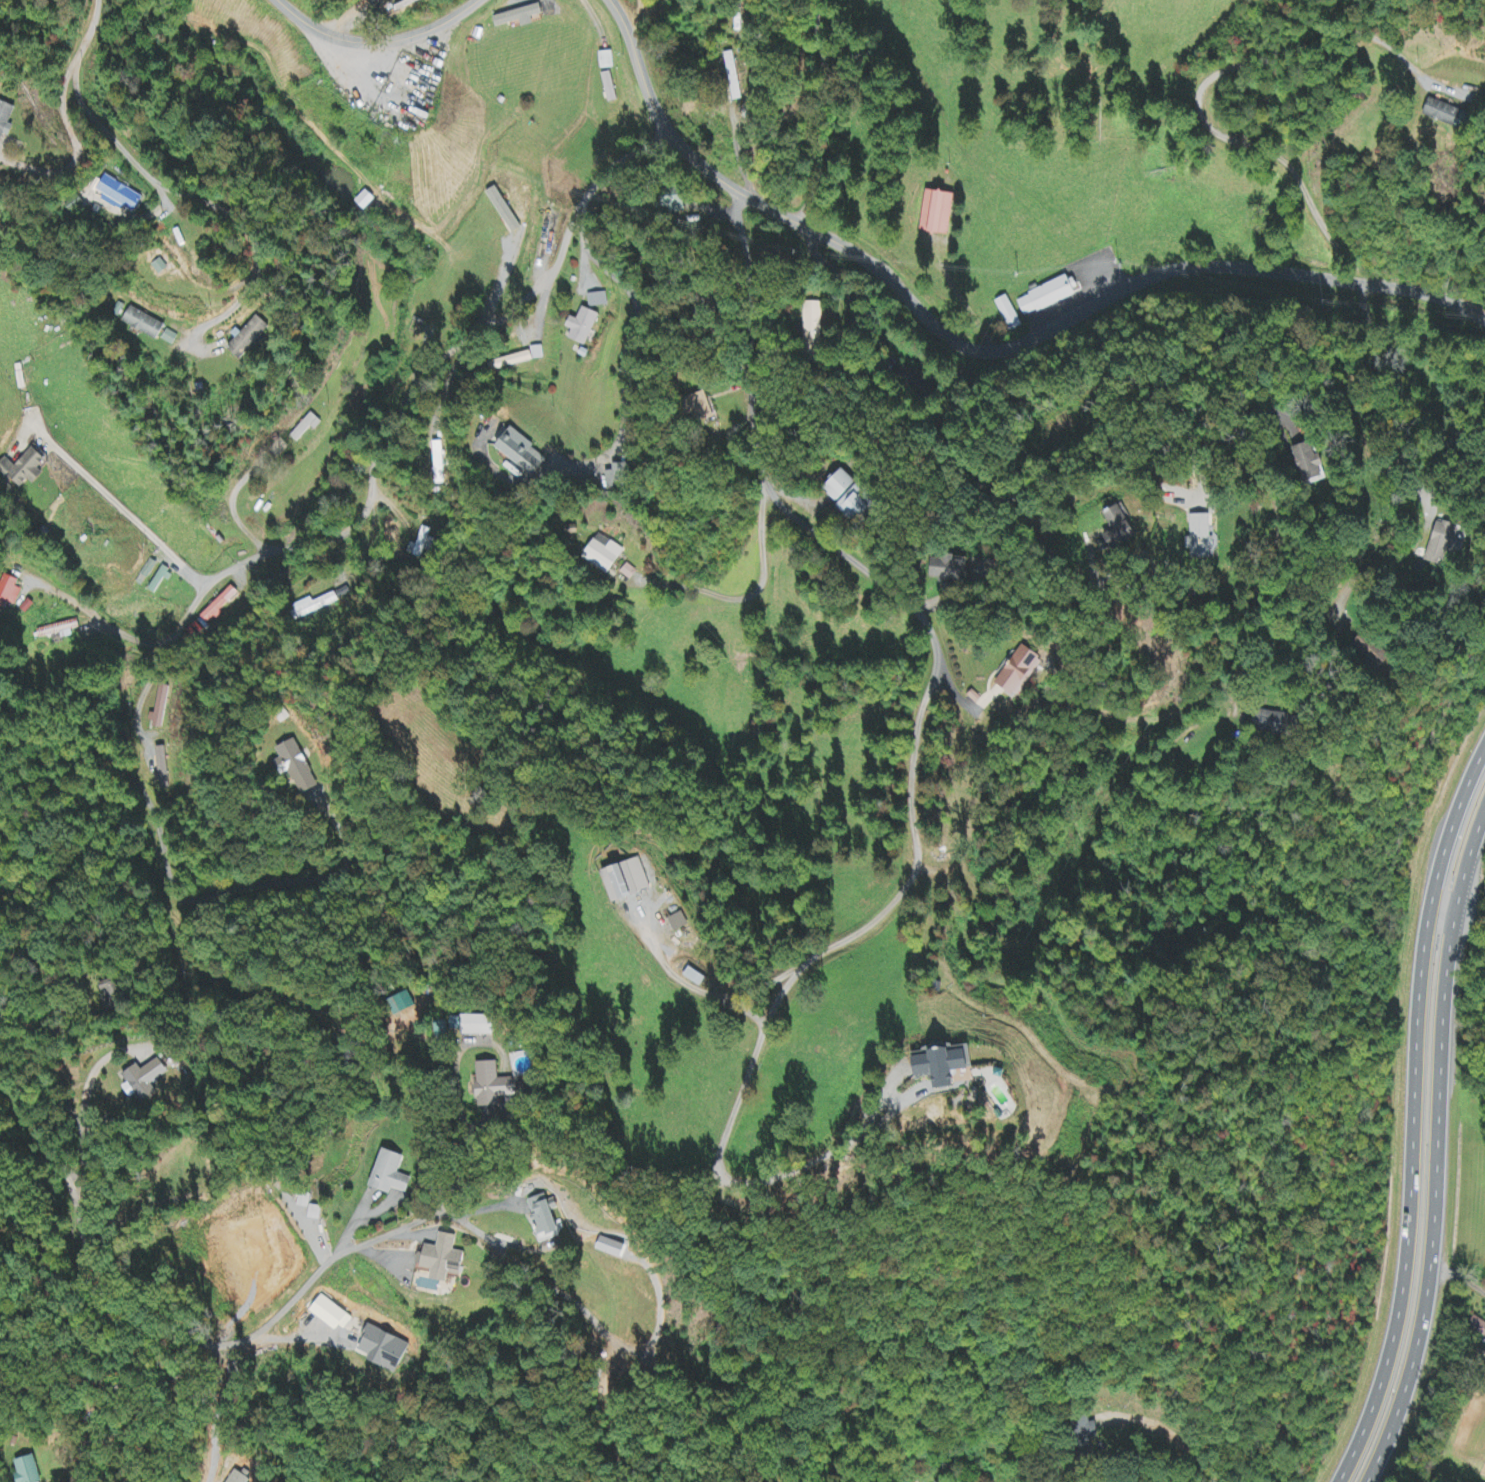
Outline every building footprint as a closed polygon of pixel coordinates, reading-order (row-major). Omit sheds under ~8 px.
[(545,19),(544,8),(494,17),(496,27),(545,19)] [(600,54),(600,70),(612,70),(612,53),(600,54)] [(729,86),(741,83),(734,53),(722,56),(729,86)] [(603,75),(606,104),(616,103),(612,74),(603,75)] [(7,137),(13,139),(18,127),(14,125),(20,109),(1,101),(0,104),(0,144),(3,145),(7,137)] [(1419,118),(1455,128),(1460,111),(1424,101),(1419,118)] [(99,192),(105,195),(102,201),(136,216),(146,195),(105,177),(99,192)] [(954,236),(961,195),(931,190),(925,227),(937,229),(936,233),(954,236)] [(692,213),(693,194),(675,193),(675,212),(692,213)] [(1018,298),(1029,293),(1028,289),(1067,270),(1070,275),(1073,273),(1078,283),(1073,285),(1076,291),(1039,308),(1037,305),(1024,311),(1018,298)] [(589,309),(607,307),(606,294),(588,295),(589,309)] [(1022,328),(1008,297),(996,303),(1010,334),(1022,328)] [(121,322),(158,342),(166,326),(130,306),(121,322)] [(579,320),(574,318),(569,329),(574,331),(570,339),(587,347),(601,315),(585,308),(579,320)] [(230,350),(246,361),(270,326),(255,315),(230,350)] [(494,361),(496,371),(543,358),(541,349),(494,361)] [(537,477),(552,461),(516,428),(501,444),(537,477)] [(433,474),(442,474),(442,442),(433,443),(433,474)] [(1323,479),(1318,468),(1323,466),(1319,455),(1315,457),(1309,443),(1290,451),(1305,487),(1323,479)] [(16,490),(26,481),(29,485),(41,474),(36,468),(44,460),(35,450),(15,467),(6,456),(0,461),(0,472),(16,490)] [(630,490),(631,465),(613,465),(613,472),(607,472),(606,490),(630,490)] [(827,491),(842,505),(840,507),(862,527),(885,501),(864,482),(862,484),(846,470),(827,491)] [(1109,535),(1117,550),(1139,538),(1122,506),(1106,515),(1115,532),(1109,535)] [(1214,515),(1191,516),(1192,539),(1189,539),(1189,559),(1215,559),(1214,515)] [(1451,527),(1431,524),(1425,564),(1445,567),(1451,527)] [(430,531),(422,527),(410,558),(423,563),(432,541),(427,538),(430,531)] [(611,542),(608,548),(597,541),(587,557),(612,573),(626,551),(611,542)] [(144,587),(158,564),(151,559),(137,583),(144,587)] [(940,583),(986,584),(986,573),(975,573),(976,560),(941,560),(940,583)] [(13,588),(16,581),(3,576),(0,584),(0,609),(3,610),(6,603),(14,606),(20,591),(13,588)] [(200,618),(207,625),(241,594),(234,587),(200,618)] [(311,599),(292,607),(298,621),(339,602),(335,594),(313,603),(311,599)] [(78,630),(77,622),(37,630),(39,639),(59,635),(60,640),(72,637),(70,632),(78,630)] [(1002,683),(1023,699),(1052,660),(1032,644),(1002,683)] [(1293,733),(1296,717),(1256,711),(1253,726),(1293,733)] [(319,787),(296,740),(276,750),(280,760),(275,762),(285,780),(292,777),(301,796),(319,787)] [(606,872),(616,904),(659,890),(653,872),(647,873),(643,860),(606,872)] [(680,934),(692,927),(685,913),(673,920),(680,934)] [(704,988),(709,979),(693,969),(688,978),(704,988)] [(96,994),(106,992),(109,1005),(121,1003),(116,980),(94,985),(96,994)] [(498,1037),(498,1017),(467,1017),(467,1036),(498,1037)] [(988,1071),(985,1049),(931,1055),(934,1079),(952,1077),(954,1091),(974,1089),(972,1073),(988,1071)] [(171,1075),(163,1060),(143,1070),(141,1067),(126,1075),(141,1104),(159,1095),(154,1084),(171,1075)] [(480,1063),(482,1109),(502,1108),(502,1099),(517,1098),(516,1079),(500,1080),(500,1063),(480,1063)] [(374,1190),(392,1195),(393,1190),(408,1194),(412,1179),(400,1175),(405,1156),(384,1151),(374,1190)] [(528,1203),(543,1243),(564,1235),(555,1211),(556,1211),(549,1195),(528,1203)] [(452,1284),(453,1275),(464,1277),(467,1254),(455,1252),(458,1237),(440,1234),(438,1248),(425,1246),(421,1269),(436,1271),(434,1281),(452,1284)] [(1484,1336),(1484,1327),(1468,1317),(1462,1328),(1483,1340),(1484,1336)] [(403,1376),(415,1345),(370,1327),(360,1352),(373,1357),(370,1363),(403,1376)] [(1082,1452),(1093,1453),(1095,1424),(1084,1423),(1082,1452)] [(20,1475),(17,1476),(19,1481),(41,1481),(34,1458),(16,1463),(20,1475)]
